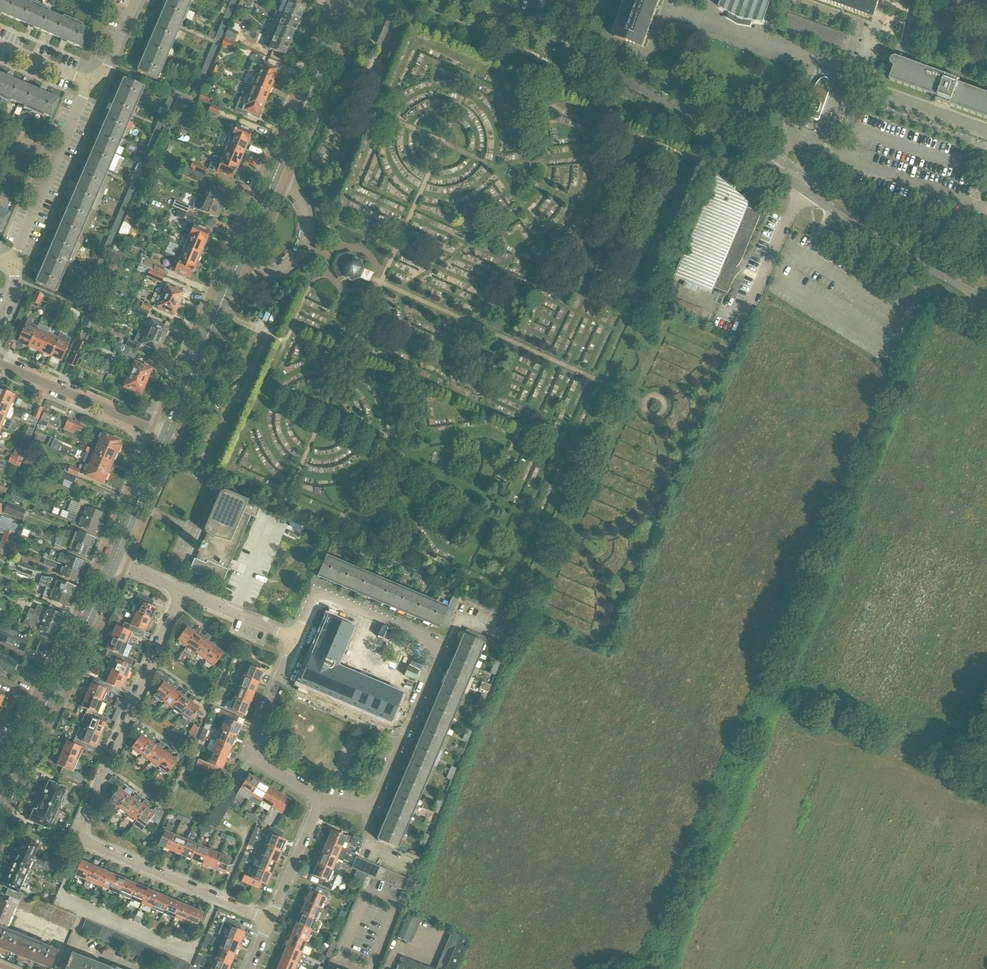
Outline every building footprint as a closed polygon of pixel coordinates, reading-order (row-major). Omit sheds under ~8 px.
[(1,13),(15,19),(23,1),(20,0),(0,0),(0,15),(1,13)] [(39,6),(41,3),(35,0),(31,0),(30,4),(23,1),(15,19),(28,25),(27,29),(30,30),(33,31),(34,28),(48,34),(56,15),(49,12),(50,10),(39,6)] [(159,21),(137,71),(157,80),(191,0),(168,0),(159,21)] [(278,12),(281,13),(283,14),(299,21),(304,9),(289,2),(283,0),(278,12)] [(537,8),(543,10),(546,2),(540,0),(537,8)] [(614,37),(642,47),(659,0),(628,0),(614,37)] [(724,6),(730,10),(728,16),(739,22),(750,24),(753,18),(760,20),(765,5),(762,1),(763,0),(726,0),(724,6)] [(873,19),(879,0),(821,0),(873,19)] [(236,10),(232,20),(238,22),(241,13),(236,10)] [(281,13),(277,24),(279,25),(295,32),(299,21),(283,14),(281,13)] [(63,16),(63,18),(56,15),(48,34),(61,40),(60,43),(63,44),(66,45),(67,42),(81,48),(89,30),(82,27),(83,25),(63,16)] [(847,34),(790,15),(786,29),(842,48),(847,34)] [(374,37),(376,37),(374,42),(380,44),(381,40),(383,41),(388,30),(387,30),(391,21),(384,18),(380,27),(379,27),(374,37)] [(395,22),(392,29),(403,34),(407,26),(395,22)] [(273,23),(268,35),(274,37),(289,44),(295,32),(279,25),(277,24),(273,23)] [(226,35),(224,39),(225,39),(234,43),(235,39),(236,39),(238,33),(228,29),(226,35)] [(210,31),(208,36),(214,39),(220,41),(222,36),(217,33),(216,34),(216,33),(210,31)] [(274,37),(269,49),(285,55),(289,44),(274,37)] [(234,43),(225,39),(222,45),(232,49),(234,43)] [(390,43),(388,48),(383,58),(391,61),(397,46),(390,43)] [(892,71),(889,80),(937,97),(935,100),(986,119),(986,93),(958,83),(960,80),(902,59),(903,56),(894,57),(893,58),(892,58),(891,59),(890,60),(890,61),(890,62),(890,63),(890,64),(891,65),(891,66),(892,66),(893,67),(894,67),(892,71)] [(221,60),(216,58),(211,69),(215,71),(216,67),(218,68),(221,60)] [(260,66),(256,75),(274,82),(277,74),(275,73),(277,69),(263,63),(262,67),(260,66)] [(194,76),(198,78),(203,80),(205,74),(201,72),(201,73),(196,71),(194,76)] [(10,103),(11,100),(18,103),(25,85),(12,79),(13,77),(11,76),(8,74),(7,77),(0,74),(0,98),(10,103)] [(256,75),(252,86),(269,93),(274,82),(256,75)] [(814,87),(805,114),(818,119),(819,120),(827,98),(829,92),(831,86),(830,82),(829,78),(825,76),(822,78),(817,82),(814,87)] [(124,79),(36,283),(55,291),(55,290),(56,291),(69,260),(74,262),(96,211),(91,209),(106,175),(108,170),(143,88),(143,87),(124,79)] [(246,84),(241,95),(247,97),(264,105),(269,93),(252,86),(246,84)] [(25,85),(18,103),(24,106),(23,109),(43,117),(44,115),(51,118),(59,100),(45,94),(46,91),(44,90),(41,89),(40,91),(25,85)] [(201,93),(199,100),(209,104),(211,97),(201,93)] [(241,95),(235,111),(245,115),(247,112),(257,116),(259,112),(260,113),(264,105),(247,97),(241,95)] [(174,109),(177,110),(182,98),(179,97),(174,109)] [(207,109),(208,110),(208,112),(217,115),(220,109),(211,106),(211,105),(209,104),(207,109)] [(156,113),(161,115),(161,114),(165,116),(168,111),(163,109),(163,110),(158,108),(156,113)] [(232,134),(231,136),(247,143),(253,131),(237,124),(232,134)] [(227,135),(222,146),(226,148),(242,155),(247,143),(231,136),(227,135)] [(220,154),(218,159),(221,160),(237,167),(242,155),(226,148),(223,155),(220,154)] [(213,157),(208,170),(216,174),(216,173),(232,179),(237,167),(221,160),(218,159),(213,157)] [(189,169),(204,175),(207,169),(192,163),(189,169)] [(186,175),(202,181),(204,175),(188,169),(186,175)] [(676,278),(711,292),(713,287),(728,294),(734,280),(736,277),(737,276),(739,274),(740,272),(742,271),(742,270),(741,271),(737,267),(739,266),(740,264),(741,263),(742,262),(742,260),(743,257),(762,213),(747,207),(749,202),(718,176),(676,278)] [(210,185),(205,197),(221,205),(227,192),(210,185)] [(205,197),(199,210),(214,217),(216,218),(219,218),(221,212),(219,211),(221,205),(205,197)] [(174,200),(172,207),(178,210),(188,214),(191,207),(174,200)] [(2,233),(10,213),(3,210),(3,208),(0,207),(0,232),(2,233)] [(178,210),(176,216),(185,220),(188,214),(178,210)] [(124,221),(136,227),(140,218),(127,213),(124,221)] [(136,227),(124,221),(119,233),(128,237),(130,232),(137,235),(140,229),(136,228),(136,227)] [(210,230),(195,223),(194,224),(188,222),(185,227),(192,230),(190,234),(189,234),(189,236),(205,243),(210,230)] [(128,237),(119,233),(110,252),(119,256),(128,237)] [(182,240),(186,242),(184,247),(200,254),(205,243),(189,236),(184,234),(182,240)] [(184,247),(180,245),(175,257),(195,266),(200,254),(184,247)] [(344,276),(352,280),(359,277),(369,281),(372,273),(363,269),(360,262),(353,258),(350,251),(337,256),(332,265),(337,279),(344,276)] [(169,270),(174,273),(174,271),(190,278),(195,266),(175,257),(169,270)] [(145,266),(148,267),(153,269),(152,271),(162,275),(165,268),(155,264),(156,263),(145,259),(143,265),(145,266)] [(143,265),(140,264),(137,270),(146,273),(148,267),(145,266),(143,265)] [(146,277),(161,284),(165,276),(149,270),(146,277)] [(161,296),(155,293),(180,304),(182,299),(181,298),(184,292),(166,284),(166,285),(165,284),(163,289),(164,290),(161,296)] [(44,295),(37,292),(32,303),(38,305),(42,298),(43,299),(44,295)] [(154,306),(157,307),(156,307),(173,315),(176,309),(178,310),(180,304),(155,293),(151,302),(155,303),(154,306)] [(665,305),(701,320),(705,311),(669,296),(665,305)] [(150,312),(152,306),(143,302),(141,308),(150,312)] [(286,307),(273,302),(270,309),(283,314),(286,307)] [(65,305),(65,307),(63,311),(68,313),(70,309),(71,309),(71,307),(65,305)] [(132,312),(147,318),(149,313),(134,306),(132,312)] [(26,322),(25,325),(18,342),(29,347),(37,330),(38,326),(31,324),(32,322),(27,320),(26,322)] [(168,329),(151,321),(146,333),(163,340),(164,337),(168,335),(169,332),(167,329),(168,329)] [(42,332),(37,330),(29,347),(40,352),(48,333),(43,331),(42,332)] [(163,340),(146,333),(140,330),(135,341),(158,351),(161,350),(163,347),(161,343),(163,340)] [(57,339),(58,337),(48,333),(40,352),(51,356),(58,339),(57,339)] [(51,356),(61,361),(70,339),(60,334),(58,337),(57,339),(58,339),(51,356)] [(129,339),(126,346),(138,352),(141,345),(129,339)] [(78,341),(74,351),(82,355),(86,344),(78,341)] [(117,342),(114,349),(121,352),(120,356),(126,359),(121,372),(128,375),(128,374),(146,382),(151,369),(134,362),(138,352),(126,346),(122,344),(117,342)] [(80,356),(73,353),(68,364),(75,367),(80,356)] [(123,387),(121,393),(128,396),(130,390),(141,394),(143,389),(145,388),(147,385),(146,383),(146,382),(128,374),(128,375),(123,387)] [(11,408),(12,404),(15,405),(18,398),(15,397),(16,396),(0,390),(0,403),(11,408)] [(6,418),(11,408),(0,403),(0,415),(6,418)] [(38,406),(33,417),(38,420),(43,408),(38,406)] [(40,420),(38,425),(46,428),(51,415),(44,413),(41,420),(40,420)] [(2,428),(7,430),(11,420),(6,418),(0,415),(0,427),(2,428)] [(33,417),(28,415),(26,421),(36,425),(38,420),(33,417)] [(68,419),(63,429),(69,432),(73,421),(68,419)] [(83,426),(73,421),(69,432),(74,434),(76,430),(81,432),(83,426)] [(120,441),(103,434),(99,445),(117,453),(121,446),(119,445),(120,441)] [(22,444),(20,448),(27,451),(31,442),(29,441),(29,440),(27,439),(27,440),(25,445),(22,444)] [(117,453),(99,445),(94,455),(113,463),(117,453)] [(11,456),(8,462),(20,467),(27,451),(20,448),(20,449),(16,447),(12,456),(11,456)] [(113,463),(94,455),(90,465),(109,473),(113,463)] [(23,463),(31,471),(36,465),(28,457),(23,463)] [(109,473),(90,465),(85,476),(102,483),(104,479),(106,480),(109,473)] [(69,468),(66,466),(64,471),(77,476),(80,470),(70,466),(69,468)] [(59,480),(63,482),(62,485),(71,489),(77,476),(64,471),(63,472),(59,470),(56,477),(60,478),(59,480)] [(9,499),(23,504),(26,496),(12,491),(9,499)] [(191,571),(221,583),(221,584),(222,584),(228,570),(251,516),(255,518),(256,518),(256,517),(257,514),(260,508),(261,507),(248,501),(226,492),(224,491),(220,494),(219,495),(204,531),(204,532),(207,534),(202,546),(201,545),(198,551),(200,552),(196,560),(194,559),(189,570),(190,571),(191,571)] [(75,514),(69,512),(101,525),(105,515),(86,508),(88,502),(81,499),(75,514)] [(3,513),(22,520),(26,510),(7,503),(3,513)] [(72,521),(72,523),(71,524),(97,534),(101,525),(69,512),(66,519),(72,521)] [(13,533),(19,535),(22,527),(0,519),(0,528),(6,530),(13,533)] [(6,530),(1,542),(9,545),(13,533),(6,530)] [(76,532),(64,531),(62,537),(91,549),(95,539),(76,532)] [(54,545),(59,547),(69,551),(88,558),(91,549),(62,537),(62,538),(57,536),(54,545)] [(0,543),(0,553),(7,556),(10,547),(0,543)] [(51,550),(47,560),(53,562),(82,573),(85,563),(59,554),(51,550)] [(342,563),(326,556),(317,576),(439,628),(441,625),(442,621),(444,617),(446,613),(447,609),(448,608),(350,567),(351,564),(344,560),(342,563)] [(47,560),(45,565),(60,571),(59,575),(78,582),(82,573),(53,562),(47,560)] [(34,568),(19,563),(17,571),(32,576),(34,568)] [(414,574),(411,579),(419,582),(421,577),(414,574)] [(50,578),(43,577),(41,585),(72,597),(76,588),(50,578)] [(40,585),(46,587),(43,597),(69,607),(72,597),(41,585),(40,585)] [(462,599),(465,593),(456,589),(459,598),(462,599)] [(136,600),(141,602),(136,613),(152,620),(154,614),(153,614),(155,608),(149,606),(152,600),(138,594),(136,600)] [(30,609),(28,613),(37,617),(37,616),(41,618),(58,626),(62,616),(38,606),(36,611),(30,609)] [(28,613),(23,624),(54,636),(58,626),(41,618),(37,616),(37,617),(28,613),(27,613),(28,613)] [(131,625),(143,631),(145,632),(148,626),(149,627),(152,620),(136,613),(131,625)] [(187,627),(178,640),(187,647),(196,634),(198,635),(200,633),(202,630),(198,627),(194,632),(189,628),(193,623),(183,616),(179,622),(187,627)] [(523,618),(514,621),(513,624),(519,627),(523,618)] [(329,621),(300,689),(390,727),(404,696),(339,669),(355,632),(329,621)] [(110,637),(126,644),(125,644),(130,646),(134,638),(130,637),(132,633),(141,637),(143,631),(131,625),(124,623),(122,628),(116,626),(114,631),(112,631),(110,637)] [(24,652),(30,638),(1,626),(0,627),(0,641),(24,652)] [(187,647),(184,651),(193,657),(195,653),(205,640),(207,641),(211,636),(207,633),(205,637),(200,633),(198,635),(196,634),(187,647)] [(468,637),(464,635),(377,840),(397,848),(422,790),(426,792),(436,767),(432,766),(439,749),(444,751),(450,737),(446,735),(453,718),(457,720),(467,695),(463,694),(470,677),(475,679),(482,663),(477,661),(485,644),(483,643),(479,642),(476,640),(472,639),(468,637)] [(126,644),(110,637),(107,643),(108,644),(106,649),(112,652),(121,655),(125,644),(126,644)] [(205,640),(195,653),(205,660),(214,646),(216,648),(220,643),(216,640),(212,645),(207,641),(205,640)] [(501,644),(499,650),(507,654),(504,645),(501,644)] [(214,646),(205,660),(214,666),(223,654),(225,655),(229,649),(225,646),(221,651),(216,648),(214,646)] [(111,672),(127,679),(130,672),(128,672),(133,660),(121,655),(112,652),(109,657),(116,660),(111,672)] [(12,674),(18,662),(0,654),(0,669),(12,674)] [(241,663),(249,666),(244,677),(259,684),(264,672),(258,669),(260,663),(244,657),(241,663)] [(111,672),(106,683),(119,689),(121,690),(123,684),(124,685),(127,679),(111,672)] [(155,677),(163,683),(154,696),(164,702),(173,689),(174,690),(178,685),(174,682),(173,684),(168,680),(169,679),(159,672),(155,677)] [(239,688),(254,694),(259,684),(244,677),(239,688)] [(89,689),(88,689),(85,694),(101,701),(106,690),(116,694),(119,689),(106,683),(104,683),(104,682),(94,678),(92,684),(91,684),(89,689)] [(235,699),(249,705),(254,694),(239,688),(235,699)] [(174,690),(173,689),(164,702),(172,709),(182,696),(184,697),(187,691),(183,689),(180,694),(174,690)] [(87,710),(85,715),(91,718),(104,723),(107,718),(96,713),(101,701),(85,694),(82,701),(84,702),(81,707),(87,710)] [(184,697),(182,696),(172,709),(181,715),(190,702),(192,703),(196,698),(192,695),(189,700),(184,697)] [(249,705),(235,699),(230,710),(245,717),(249,705)] [(195,714),(202,719),(208,706),(203,703),(204,703),(201,701),(198,707),(192,703),(190,702),(181,715),(190,722),(195,714)] [(218,716),(226,719),(221,730),(236,736),(241,726),(235,723),(237,717),(226,712),(221,710),(218,716)] [(106,724),(104,723),(91,718),(87,729),(102,736),(105,730),(104,730),(106,724)] [(133,730),(141,736),(132,749),(140,755),(150,741),(152,743),(156,738),(152,735),(151,737),(146,733),(147,731),(137,724),(133,730)] [(87,729),(82,741),(94,747),(96,748),(98,742),(100,743),(102,736),(87,729)] [(217,741),(232,748),(236,736),(221,730),(217,741)] [(64,747),(63,746),(61,753),(78,760),(83,749),(92,752),(94,747),(82,741),(75,738),(73,744),(67,741),(64,747)] [(157,747),(152,743),(150,741),(140,755),(149,761),(159,748),(161,749),(165,744),(161,742),(157,747)] [(212,752),(227,759),(232,748),(217,741),(212,752)] [(161,749),(159,748),(149,761),(158,768),(168,754),(170,756),(174,751),(170,748),(167,752),(166,753),(161,749)] [(207,763),(199,760),(197,766),(216,774),(218,768),(222,770),(227,759),(212,752),(207,763)] [(57,765),(63,768),(60,773),(81,782),(83,776),(74,772),(73,772),(75,768),(78,769),(81,762),(78,760),(61,753),(58,759),(59,760),(57,765)] [(170,756),(168,754),(158,768),(168,774),(177,761),(179,762),(182,757),(179,754),(176,758),(175,759),(170,756)] [(237,795),(242,798),(242,796),(248,800),(251,796),(260,781),(249,775),(240,789),(237,795)] [(111,783),(118,789),(109,802),(118,808),(128,795),(129,796),(133,791),(129,788),(126,793),(121,789),(124,785),(114,778),(111,783)] [(43,792),(39,801),(41,802),(59,810),(67,790),(70,791),(72,785),(59,780),(57,785),(56,785),(53,783),(49,782),(45,791),(44,793),(43,792)] [(260,781),(251,796),(248,800),(258,806),(261,802),(269,787),(260,781)] [(271,808),(280,794),(269,787),(261,802),(271,808)] [(226,789),(225,791),(219,801),(224,804),(231,792),(226,789)] [(232,803),(237,795),(231,792),(224,804),(230,807),(235,810),(237,806),(232,803)] [(129,796),(128,795),(118,808),(127,815),(137,801),(138,802),(142,797),(138,794),(135,800),(129,796)] [(282,814),(290,800),(280,794),(271,808),(282,814)] [(147,801),(146,802),(144,801),(142,804),(138,802),(137,801),(127,815),(136,821),(146,808),(147,809),(151,804),(147,801)] [(224,804),(219,801),(216,807),(226,813),(230,807),(224,804)] [(34,810),(30,820),(36,823),(39,825),(40,825),(38,831),(51,836),(58,820),(55,819),(59,810),(41,802),(37,811),(34,810)] [(146,808),(136,821),(133,825),(142,831),(150,821),(152,822),(156,817),(160,820),(163,812),(156,807),(154,811),(152,809),(151,811),(147,809),(146,808)] [(213,812),(223,818),(226,813),(216,807),(213,812)] [(210,817),(220,823),(223,818),(213,812),(210,817)] [(206,823),(217,829),(220,823),(210,817),(206,823)] [(165,831),(158,846),(169,851),(176,836),(171,833),(174,826),(168,824),(165,831)] [(284,833),(271,827),(268,833),(282,839),(284,833)] [(331,831),(327,841),(342,847),(345,841),(360,848),(363,842),(362,841),(362,840),(354,836),(353,838),(347,835),(346,837),(331,831)] [(22,843),(20,842),(16,849),(34,857),(37,851),(39,853),(42,847),(44,848),(47,840),(31,833),(28,841),(27,840),(26,841),(23,840),(22,843)] [(186,840),(187,840),(181,855),(192,860),(198,845),(192,843),(195,836),(189,833),(186,840)] [(268,834),(270,835),(266,845),(281,852),(286,841),(282,839),(268,833),(268,834)] [(186,840),(176,836),(169,851),(181,855),(187,840),(186,840)] [(327,841),(322,852),(337,859),(343,861),(347,852),(348,850),(342,847),(327,841)] [(203,865),(209,850),(198,845),(192,860),(203,865)] [(261,857),(276,863),(281,852),(266,845),(261,857)] [(16,850),(19,851),(14,862),(34,871),(37,863),(44,866),(46,861),(34,857),(16,849),(16,850)] [(214,870),(220,855),(209,850),(203,865),(214,870)] [(322,852),(318,864),(338,872),(343,861),(337,859),(322,852)] [(225,874),(231,859),(220,855),(214,870),(225,874)] [(256,868),(272,874),(276,863),(261,857),(256,868)] [(356,857),(352,868),(358,871),(362,859),(356,857)] [(362,859),(358,871),(363,873),(368,862),(362,859)] [(75,876),(85,880),(86,881),(92,866),(81,861),(75,876)] [(14,862),(9,874),(24,880),(35,885),(37,880),(31,877),(34,871),(14,862)] [(368,862),(363,873),(369,876),(374,864),(368,862)] [(318,864),(313,875),(322,879),(320,885),(334,891),(337,886),(334,884),(338,873),(338,872),(318,864)] [(374,864),(369,876),(375,878),(379,867),(374,864)] [(86,881),(85,880),(83,887),(88,890),(91,883),(97,885),(103,870),(92,866),(86,881)] [(379,867),(375,878),(380,880),(385,869),(379,867)] [(243,875),(241,881),(258,889),(261,883),(267,886),(272,874),(256,868),(252,879),(243,875)] [(385,869),(380,880),(386,883),(391,872),(385,869)] [(108,890),(115,875),(103,870),(97,885),(108,890)] [(391,872),(386,883),(392,885),(396,874),(391,872)] [(9,888),(5,895),(20,901),(21,902),(23,894),(19,892),(24,880),(9,874),(4,886),(9,888)] [(396,874),(392,885),(397,888),(402,876),(396,874)] [(119,895),(126,880),(115,875),(108,890),(119,895)] [(402,876),(397,888),(403,890),(408,879),(402,876)] [(363,884),(368,887),(371,879),(365,877),(363,884)] [(414,881),(408,879),(403,890),(409,893),(414,881)] [(130,900),(137,884),(126,880),(119,895),(130,900)] [(137,884),(130,900),(141,904),(148,889),(137,884)] [(310,891),(305,902),(310,904),(321,909),(323,904),(323,903),(325,904),(328,898),(330,893),(319,888),(316,894),(310,891)] [(148,889),(141,904),(152,909),(158,894),(148,889)] [(402,892),(399,899),(405,902),(408,894),(402,892)] [(158,894),(152,909),(163,914),(170,898),(158,894)] [(38,904),(40,900),(32,897),(30,901),(30,902),(31,903),(31,904),(31,906),(29,911),(34,913),(38,904)] [(170,898),(163,914),(174,918),(180,903),(170,898)] [(3,933),(4,930),(5,927),(6,927),(15,906),(0,899),(0,932),(3,933)] [(45,902),(40,900),(38,904),(34,913),(39,916),(45,902)] [(31,903),(30,902),(24,904),(20,902),(21,902),(20,901),(17,906),(29,911),(31,906),(31,904),(31,903)] [(39,916),(45,918),(50,905),(49,904),(45,902),(39,916)] [(304,904),(301,913),(322,922),(326,911),(321,909),(310,904),(305,902),(304,904)] [(180,903),(174,918),(185,923),(192,908),(180,903)] [(45,918),(50,920),(56,907),(51,905),(50,905),(45,918)] [(56,923),(61,909),(56,907),(50,920),(56,923)] [(197,928),(203,913),(192,908),(185,923),(197,928)] [(61,909),(56,923),(61,925),(67,912),(61,909)] [(341,910),(338,917),(344,919),(347,913),(341,910)] [(67,912),(61,925),(67,927),(72,914),(67,912)] [(301,913),(296,924),(317,933),(322,922),(301,913)] [(72,914),(67,927),(72,930),(78,916),(72,914)] [(407,915),(397,938),(411,944),(421,921),(407,915)] [(225,924),(220,935),(225,937),(240,944),(245,933),(238,930),(241,924),(229,919),(227,925),(225,924)] [(87,933),(92,922),(86,920),(81,931),(87,933)] [(92,922),(87,933),(92,936),(97,924),(92,922)] [(97,924),(92,936),(98,938),(103,927),(97,924)] [(296,924),(291,935),(307,942),(312,944),(317,933),(296,924)] [(103,927),(98,938),(103,941),(108,929),(103,927)] [(108,929),(103,941),(109,943),(114,932),(108,929)] [(58,952),(4,930),(3,933),(0,932),(0,949),(48,968),(50,968),(58,952)] [(114,932),(109,943),(114,945),(119,934),(114,932)] [(469,939),(451,932),(436,968),(457,968),(469,939)] [(119,934),(114,945),(120,947),(124,936),(119,934)] [(291,935),(286,946),(302,953),(307,942),(291,935)] [(124,936),(120,947),(125,950),(130,939),(124,936)] [(225,937),(220,949),(235,955),(240,944),(225,937)] [(130,939),(125,950),(131,952),(136,941),(130,939)] [(136,941),(131,952),(137,955),(141,943),(136,941)] [(328,951),(332,952),(336,944),(331,942),(328,951)] [(141,943),(137,955),(142,957),(147,946),(141,943)] [(147,946),(142,957),(147,959),(152,948),(147,946)] [(286,946),(282,957),(302,966),(307,955),(302,953),(286,946)] [(152,948),(147,959),(153,962),(158,951),(152,948)] [(220,949),(215,959),(231,966),(235,955),(220,949)] [(158,951),(153,962),(159,964),(164,953),(158,951)] [(164,953),(159,964),(164,966),(169,955),(164,953)] [(111,968),(72,954),(66,968),(111,968)] [(169,955),(164,966),(169,968),(174,958),(169,955)] [(277,968),(279,968),(295,968),(297,965),(302,967),(302,966),(282,957),(277,968)] [(403,957),(398,968),(434,968),(403,957)] [(169,968),(170,968),(176,968),(180,960),(174,958),(169,968)] [(211,968),(229,968),(231,966),(215,959),(211,968)] [(176,968),(182,968),(185,962),(180,960),(176,968)]
